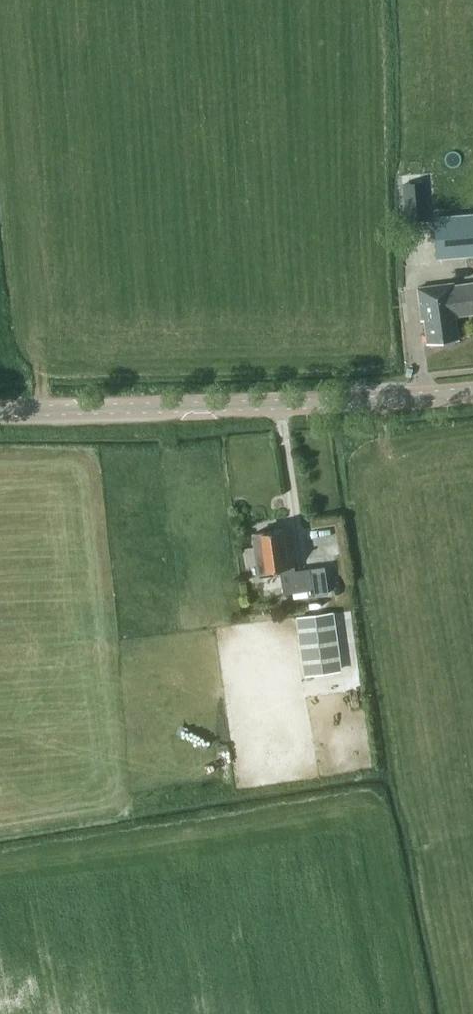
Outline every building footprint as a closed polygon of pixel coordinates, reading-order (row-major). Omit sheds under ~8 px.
[(421,182),(405,184),(407,219),(423,218),(421,182)] [(433,217),(434,230),(436,230),(437,244),(436,244),(437,257),(472,254),(472,214),(433,217)] [(453,284),(453,282),(417,287),(421,319),(424,319),(427,342),(457,338),(454,315),(472,312),(472,282),(453,284)] [(288,550),(285,528),(252,532),(254,546),(244,547),(246,561),(256,560),(259,575),(280,572),(283,593),(307,589),(307,595),(328,592),(324,565),(294,569),(291,550),(288,550)] [(333,613),(297,618),(304,673),(340,669),(333,613)]
